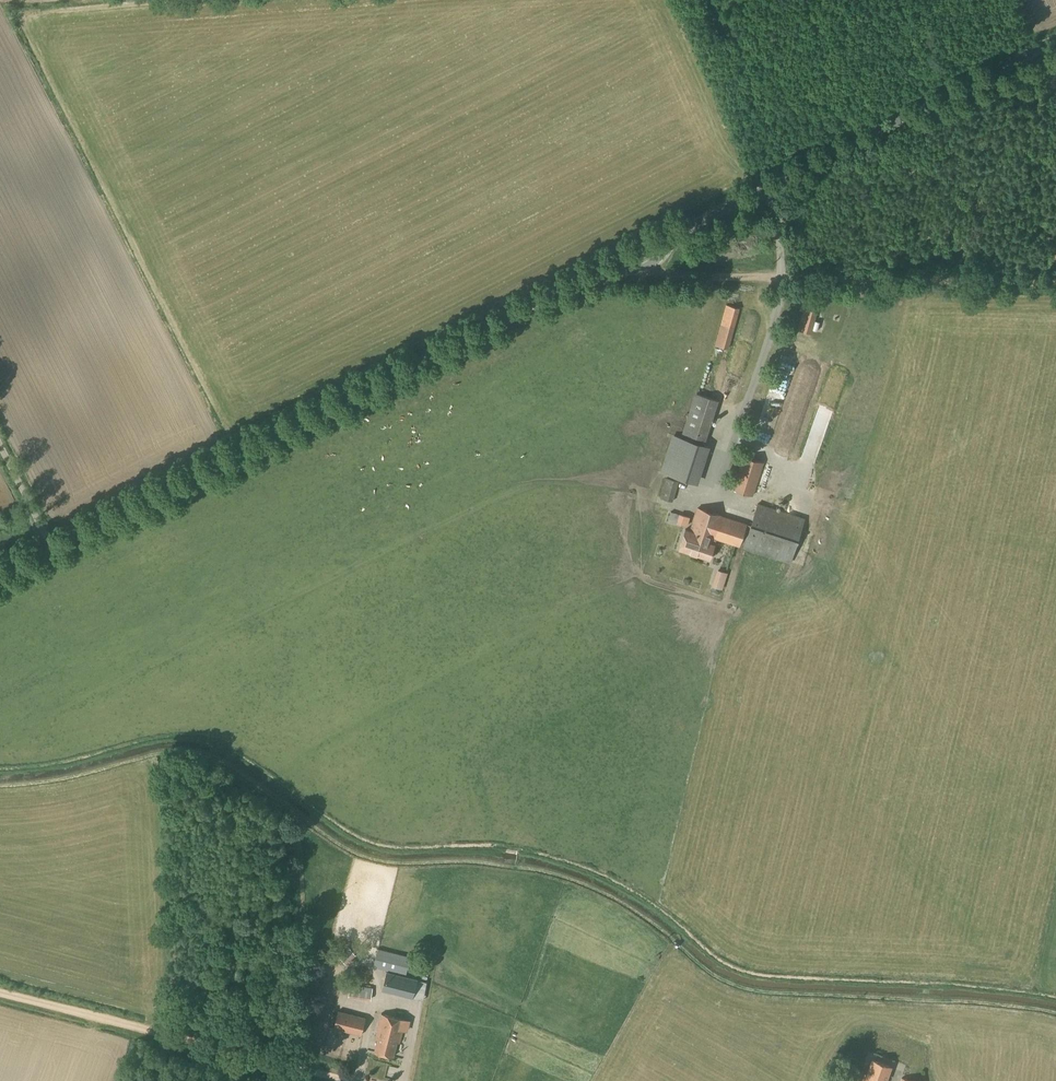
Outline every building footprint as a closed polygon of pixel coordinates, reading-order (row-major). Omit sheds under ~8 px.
[(728,349),(740,308),(726,305),(715,345),(728,349)] [(811,334),(818,312),(803,308),(797,330),(811,334)] [(818,359),(818,372),(828,372),(828,359),(818,359)] [(727,391),(725,399),(736,403),(739,395),(727,391)] [(706,441),(719,400),(695,393),(682,433),(706,441)] [(697,483),(709,447),(673,435),(661,471),(697,483)] [(753,496),(763,462),(753,459),(744,456),(732,489),(753,496)] [(672,502),(678,481),(666,478),(661,498),(672,502)] [(790,564),(805,518),(757,503),(743,548),(790,564)] [(739,547),(747,523),(697,507),(689,530),(685,529),(679,549),(710,559),(716,539),(739,547)] [(727,589),(732,572),(721,568),(716,586),(727,589)] [(346,964),(356,955),(348,946),(338,955),(346,964)] [(406,975),(410,957),(378,949),(373,967),(406,975)] [(423,1000),(427,982),(418,980),(418,979),(386,971),(381,990),(413,998),(413,997),(423,1000)] [(370,999),(372,987),(349,984),(348,996),(370,999)] [(361,1035),(366,1017),(338,1010),(333,1028),(361,1035)] [(399,1043),(405,1020),(381,1014),(375,1038),(377,1039),(374,1051),(394,1056),(397,1042),(399,1043)] [(891,1066),(873,1058),(866,1075),(864,1074),(861,1080),(886,1080),(891,1066)]
